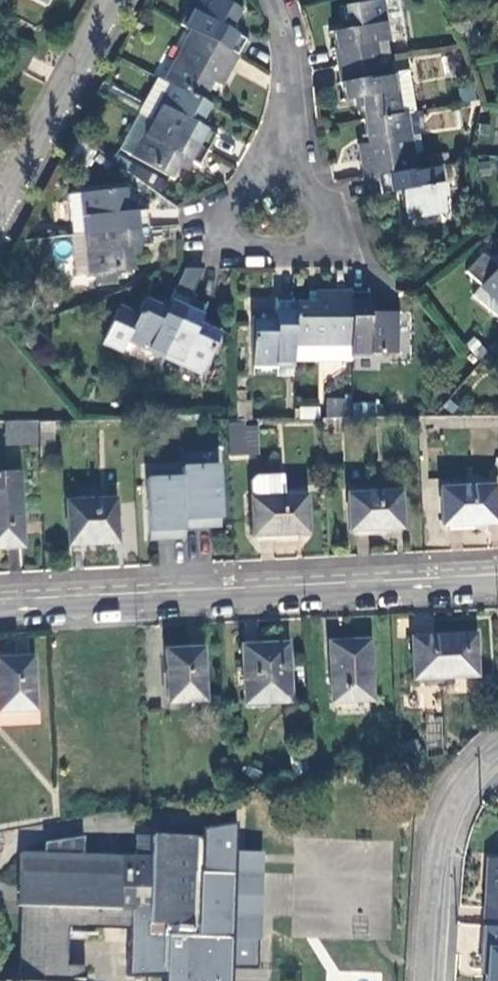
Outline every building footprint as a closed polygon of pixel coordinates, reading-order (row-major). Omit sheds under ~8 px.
[(181,25),(189,30),(236,55),(245,39),(228,30),(239,10),(220,0),(194,0),(181,25)] [(379,1),(385,29),(387,41),(411,37),(404,0),(384,0),(379,1)] [(331,32),(336,67),(391,57),(388,43),(387,41),(385,29),(379,1),(345,6),(348,31),(331,32)] [(189,30),(161,81),(170,86),(200,102),(208,89),(212,80),(217,83),(220,85),(236,55),(189,30)] [(359,99),(363,121),(399,114),(395,92),(391,57),(336,67),(341,101),(359,99)] [(198,126),(209,106),(200,102),(170,86),(161,81),(156,78),(137,114),(151,121),(206,150),(215,135),(198,126)] [(212,91),(217,83),(212,80),(208,89),(212,91)] [(117,97),(114,102),(135,112),(137,107),(117,97)] [(425,110),(425,130),(461,131),(461,110),(425,110)] [(357,145),(363,180),(376,177),(415,170),(405,113),(399,114),(363,121),(367,143),(357,145)] [(198,166),(206,150),(151,121),(137,114),(119,150),(132,157),(170,178),(183,157),(198,166)] [(415,170),(376,177),(379,195),(399,191),(403,216),(444,209),(437,166),(415,170)] [(84,235),(146,228),(145,211),(134,211),(124,212),(123,205),(123,192),(82,195),(84,235)] [(61,197),(64,237),(66,237),(68,236),(84,235),(82,195),(61,197)] [(148,247),(146,228),(84,235),(87,275),(132,271),(131,257),(131,248),(139,248),(148,247)] [(84,235),(68,236),(71,276),(87,275),(84,235)] [(140,256),(139,248),(131,248),(131,257),(140,256)] [(178,284),(195,292),(204,272),(187,264),(178,284)] [(482,284),(497,298),(497,267),(482,284)] [(482,284),(473,294),(497,316),(497,298),(482,284)] [(307,290),(307,301),(315,300),(315,293),(315,290),(307,290)] [(367,291),(350,292),(351,343),(351,354),(392,354),(393,314),(367,313),(367,291)] [(127,338),(164,355),(189,299),(173,292),(165,308),(145,299),(137,317),(118,308),(103,342),(121,351),(127,338)] [(307,301),(293,301),(293,344),(293,360),(351,359),(351,354),(351,343),(350,292),(315,293),(315,300),(307,301)] [(189,299),(164,355),(201,372),(219,332),(199,323),(207,306),(189,299)] [(293,344),(293,301),(275,301),(275,320),(252,319),(252,362),(293,362),(293,360),(293,344)] [(351,401),(325,401),(325,419),(350,419),(351,408),(351,401)] [(315,405),(297,408),(299,421),(317,418),(315,405)] [(42,422),(9,422),(11,446),(43,445),(42,422)] [(60,460),(58,422),(45,422),(47,461),(60,460)] [(245,426),(230,426),(231,459),(260,457),(258,430),(246,430),(245,426)] [(149,466),(149,475),(183,472),(182,463),(149,466)] [(221,527),(218,465),(184,467),(184,478),(187,528),(221,527)] [(22,476),(0,477),(0,552),(25,550),(22,476)] [(187,528),(184,478),(145,480),(148,543),(188,541),(187,528)] [(252,483),(252,500),(285,499),(284,478),(256,479),(252,483)] [(496,525),(495,488),(444,489),(445,527),(496,525)] [(404,529),(403,492),(351,495),(353,532),(404,529)] [(285,499),(252,500),(253,537),(308,534),(307,498),(285,499)] [(121,546),(118,503),(70,505),(72,548),(121,546)] [(473,637),(411,639),(413,682),(475,680),(473,637)] [(369,640),(328,642),(332,705),(372,702),(369,640)] [(285,647),(242,649),(246,707),(289,704),(285,647)] [(201,651),(163,652),(165,705),(203,703),(201,651)] [(0,660),(0,715),(35,713),(31,659),(0,660)] [(233,936),(191,935),(191,925),(199,926),(200,873),(200,872),(234,873),(236,823),(203,829),(203,838),(151,836),(150,858),(82,856),(83,837),(44,843),(43,855),(19,855),(17,907),(22,907),(20,980),(86,980),(86,966),(67,966),(68,926),(71,926),(85,927),(85,929),(86,929),(130,930),(129,976),(166,977),(166,980),(231,980),(233,936)] [(484,923),(497,924),(497,856),(488,856),(484,923)] [(200,872),(200,873),(199,926),(191,925),(191,935),(233,936),(234,873),(200,872)] [(85,927),(71,926),(70,939),(85,940),(86,929),(85,929),(85,927)] [(482,945),(479,980),(497,980),(497,946),(482,945)]
